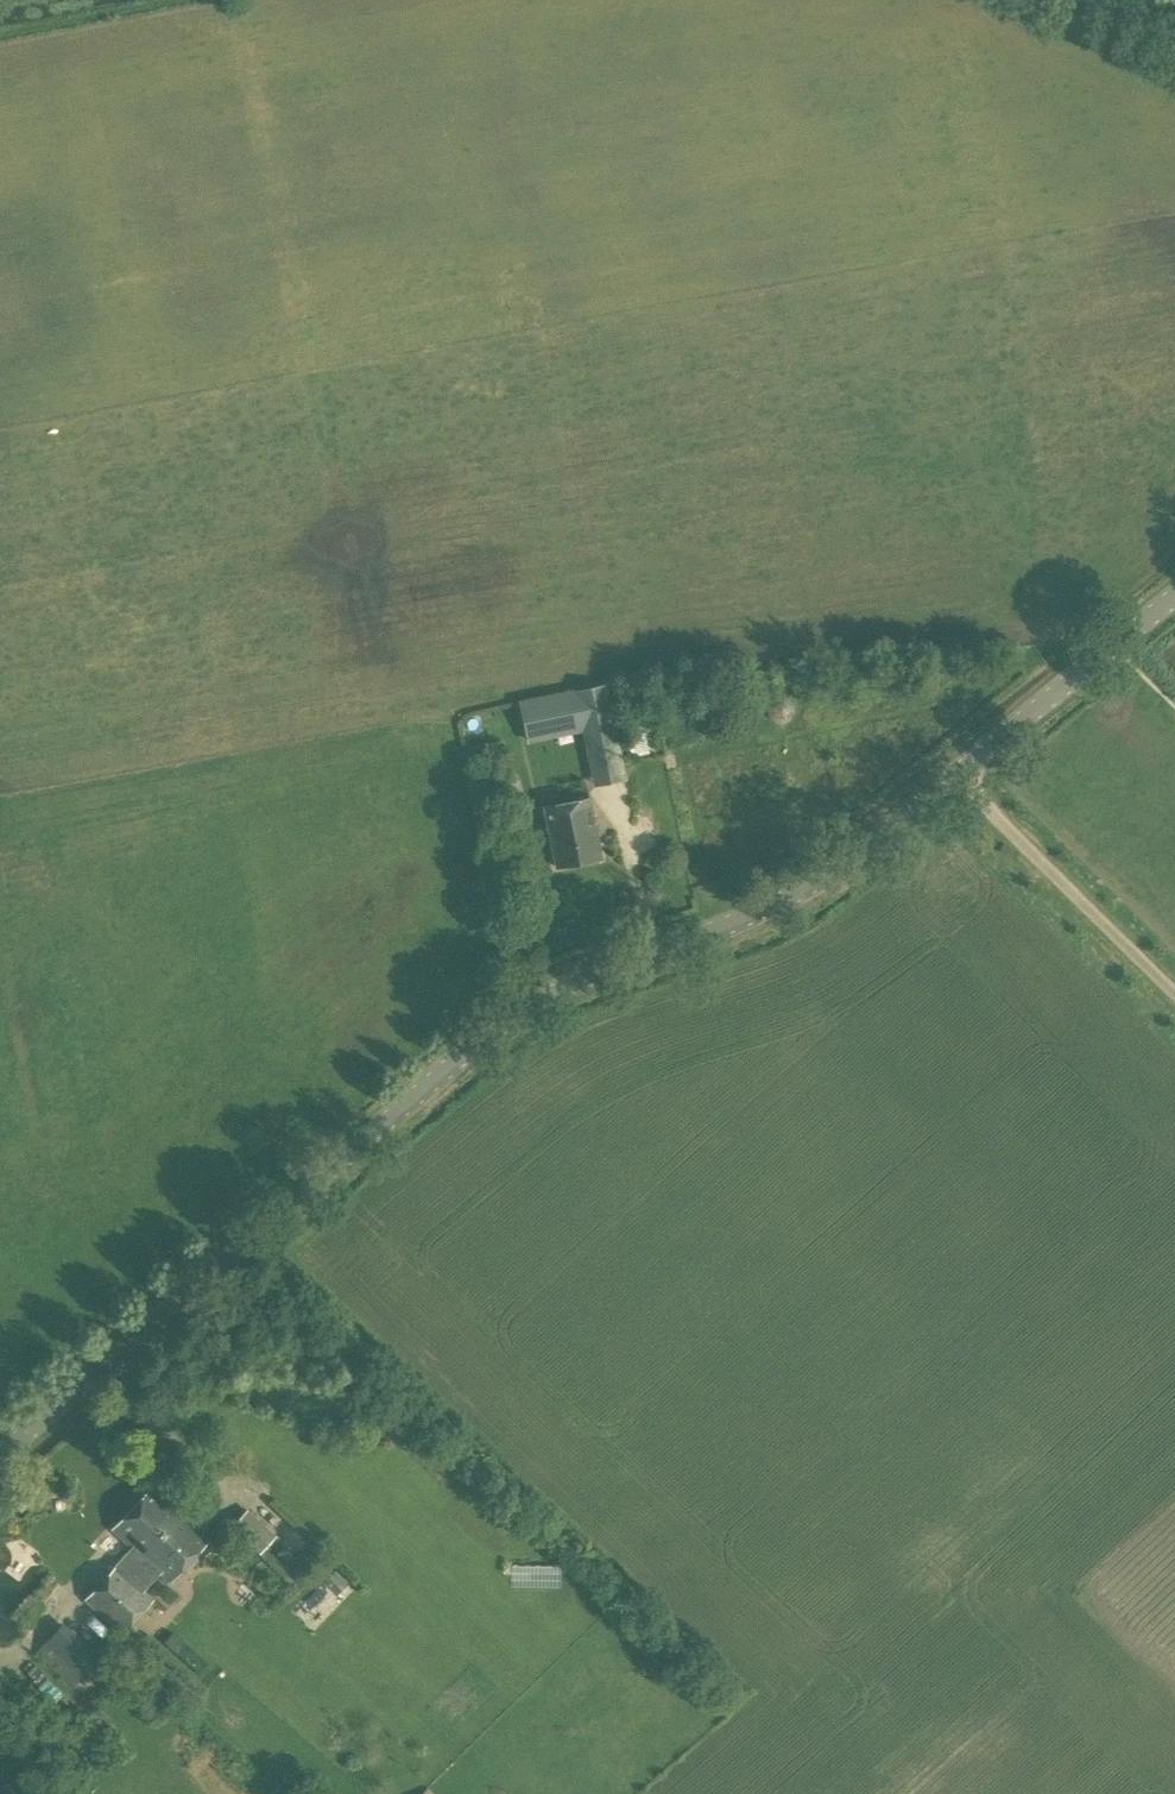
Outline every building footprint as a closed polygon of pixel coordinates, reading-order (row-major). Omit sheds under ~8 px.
[(626,779),(607,683),(518,700),(527,742),(583,732),(593,785),(626,779)] [(555,867),(600,859),(590,799),(544,808),(555,867)] [(133,1548),(87,1599),(105,1616),(122,1631),(108,1647),(125,1663),(148,1640),(131,1624),(154,1598),(143,1589),(158,1572),(170,1583),(210,1539),(181,1512),(152,1487),(114,1530),(133,1548)] [(247,1511),(232,1528),(260,1553),(275,1536),(247,1511)] [(335,1570),(323,1581),(333,1592),(345,1580),(335,1570)] [(61,1626),(35,1654),(44,1661),(69,1634),(61,1626)] [(420,1793),(442,1793),(431,1783),(420,1793)]
